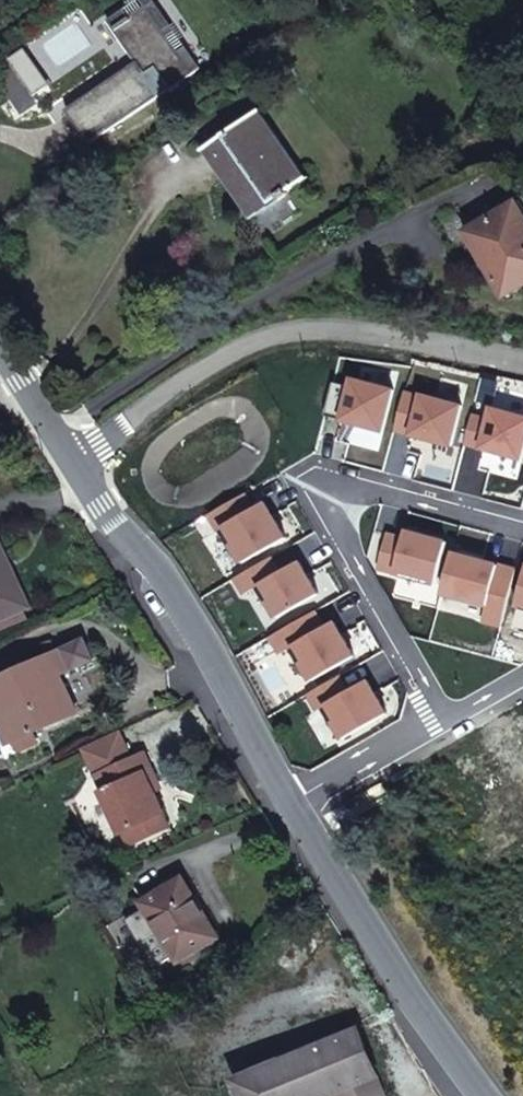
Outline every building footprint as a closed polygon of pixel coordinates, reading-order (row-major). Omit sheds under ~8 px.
[(178,82),(193,72),(147,6),(114,29),(113,29),(136,64),(67,111),(90,143),(169,89),(171,91),(180,85),(178,82)] [(288,192),(306,179),(260,111),(205,149),(251,218),(279,198),(280,200),(289,194),(288,192)] [(513,205),(472,229),(495,269),(491,271),(505,295),(522,285),(522,222),(513,205)] [(28,606),(0,543),(0,619),(21,609),(28,606)] [(25,619),(21,609),(0,619),(0,630),(25,619)] [(78,713),(61,675),(94,660),(85,640),(0,679),(0,722),(9,742),(10,745),(14,743),(17,742),(22,751),(39,744),(34,733),(78,713)] [(9,742),(0,722),(0,747),(9,742)] [(96,775),(134,758),(121,729),(83,747),(96,775)] [(152,770),(145,753),(134,758),(96,775),(123,832),(132,828),(137,839),(162,828),(158,816),(163,814),(163,813),(154,793),(145,774),(152,770)] [(161,789),(152,770),(145,774),(154,793),(161,789)] [(168,825),(163,814),(158,816),(162,828),(168,825)] [(132,828),(123,832),(128,844),(137,839),(132,828)] [(218,938),(182,878),(144,902),(179,961),(218,938)] [(334,1093),(335,1095),(387,1095),(378,1075),(359,1029),(235,1080),(242,1095),(326,1095),(334,1093)]
